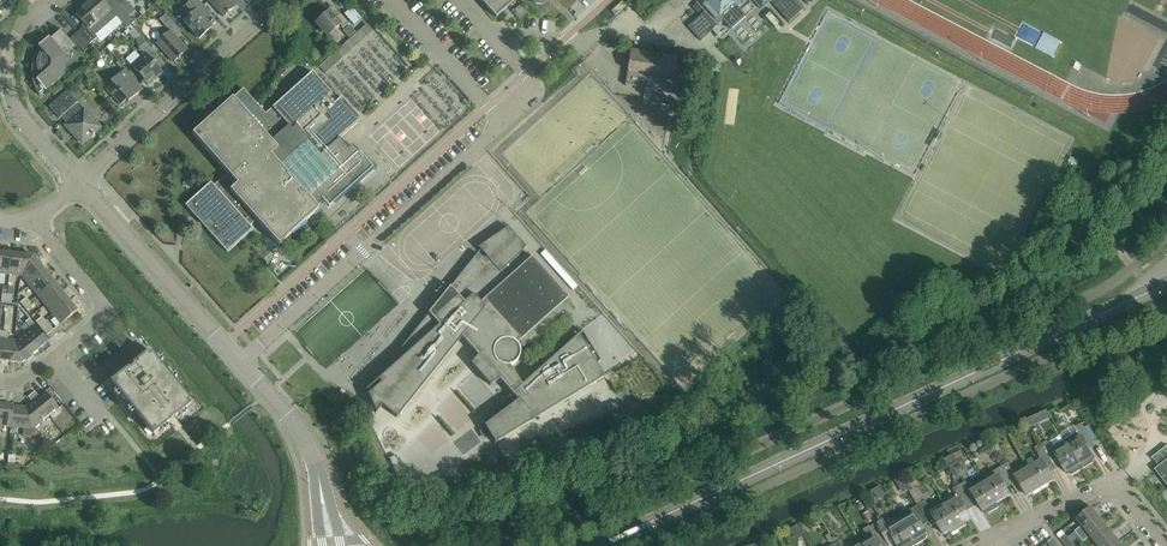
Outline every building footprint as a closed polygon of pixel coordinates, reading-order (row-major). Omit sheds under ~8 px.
[(86,4),(105,26),(116,17),(118,19),(125,12),(119,5),(114,0),(107,6),(102,0),(90,0),(86,4)] [(198,0),(192,0),(182,8),(190,16),(183,22),(199,39),(211,28),(204,20),(211,14),(198,0)] [(223,17),(237,5),(232,0),(208,0),(223,17)] [(495,18),(515,1),(515,0),(479,0),(495,18)] [(716,0),(699,0),(696,3),(704,11),(687,27),(700,41),(717,26),(718,26),(742,5),(741,4),(741,5),(737,0),(719,0),(718,1),(716,0)] [(761,9),(770,1),(771,0),(753,0),(761,9)] [(770,1),(778,11),(791,0),(771,0),(770,1)] [(778,11),(788,22),(803,9),(795,0),(791,0),(778,11)] [(611,11),(615,16),(626,6),(622,1),(611,11)] [(105,26),(86,4),(75,13),(85,25),(78,32),(89,44),(97,37),(95,35),(105,26)] [(350,22),(356,18),(348,6),(343,9),(350,22)] [(329,12),(316,23),(328,36),(339,25),(343,29),(348,24),(340,14),(335,19),(329,12)] [(159,20),(164,26),(170,32),(156,43),(173,62),(187,50),(175,37),(181,32),(165,14),(159,20)] [(367,24),(328,59),(334,66),(373,31),(367,24)] [(1023,24),(1017,37),(1036,45),(1042,32),(1023,24)] [(349,38),(355,32),(349,25),(343,31),(349,38)] [(78,32),(70,39),(61,29),(50,39),(48,37),(38,47),(39,48),(65,56),(77,45),(84,53),(91,46),(89,44),(78,32)] [(144,54),(140,57),(134,51),(126,59),(132,65),(131,65),(148,84),(161,72),(151,61),(157,55),(146,42),(139,48),(144,54)] [(65,56),(39,48),(36,53),(34,58),(32,64),(31,70),(31,76),(32,82),(34,86),(36,90),(37,93),(39,96),(45,91),(64,74),(65,56)] [(631,50),(628,64),(627,71),(673,78),(676,57),(631,50)] [(143,89),(125,69),(110,82),(113,84),(106,90),(120,105),(126,99),(128,102),(143,89)] [(673,78),(627,71),(625,86),(671,93),(673,78)] [(211,182),(185,205),(227,253),(253,229),(250,226),(256,220),(259,224),(278,245),(319,209),(317,207),(323,202),(328,208),(372,168),(352,146),(348,149),(339,139),(361,120),(341,98),(337,101),(333,96),(338,92),(322,73),(317,78),(312,72),(273,107),(272,108),(265,114),(243,89),(192,134),(227,174),(214,186),(211,182)] [(67,124),(82,111),(76,104),(77,102),(67,91),(49,107),(59,118),(61,117),(67,124)] [(84,109),(82,111),(67,124),(66,125),(82,143),(100,127),(84,109)] [(385,380),(382,376),(366,390),(376,413),(382,406),(397,418),(462,337),(478,355),(471,364),(490,386),(500,380),(512,394),(487,417),(490,421),(484,426),(495,443),(530,422),(538,415),(539,417),(604,377),(596,364),(601,361),(583,331),(522,385),(510,366),(514,364),(517,361),(519,357),(520,353),(519,348),(537,341),(570,301),(527,253),(521,258),(518,256),(526,247),(508,227),(478,247),(486,257),(484,259),(477,253),(438,302),(440,304),(429,314),(397,352),(406,362),(385,380)] [(541,254),(554,269),(558,265),(545,250),(541,254)] [(0,252),(0,274),(9,275),(12,253),(0,252)] [(12,253),(9,275),(20,276),(22,254),(12,253)] [(33,256),(22,254),(20,276),(21,276),(23,277),(39,264),(33,256)] [(39,264),(23,277),(29,286),(46,272),(39,264)] [(576,284),(564,270),(559,274),(570,288),(576,284)] [(54,282),(46,272),(29,286),(37,295),(54,282)] [(54,282),(37,295),(45,305),(62,291),(54,282)] [(62,291),(45,305),(53,315),(69,301),(62,291)] [(23,306),(30,301),(27,298),(20,303),(23,306)] [(30,301),(23,306),(26,310),(33,305),(30,301)] [(77,311),(69,301),(53,315),(60,324),(77,311)] [(39,326),(45,321),(42,317),(36,322),(39,326)] [(30,328),(22,335),(36,351),(48,341),(29,319),(25,322),(30,328)] [(48,324),(45,321),(39,326),(42,330),(48,324)] [(59,325),(53,330),(56,334),(62,329),(59,325)] [(50,339),(56,334),(53,330),(46,335),(50,339)] [(3,332),(0,361),(11,362),(13,341),(7,340),(8,332),(3,332)] [(36,351),(22,335),(15,340),(29,357),(36,351)] [(13,341),(11,362),(21,363),(29,357),(15,340),(14,341),(13,341)] [(191,404),(161,367),(149,353),(134,365),(135,367),(129,372),(128,370),(112,383),(153,434),(169,422),(168,421),(174,416),(175,417),(191,404)] [(452,385),(443,393),(455,406),(464,398),(452,385)] [(35,391),(31,394),(49,416),(59,408),(45,391),(39,396),(35,391)] [(49,416),(31,394),(28,397),(32,402),(26,407),(32,429),(49,416)] [(0,410),(0,426),(11,427),(13,406),(5,405),(6,399),(1,398),(0,410)] [(617,402),(605,406),(608,413),(620,409),(617,402)] [(26,407),(13,406),(11,427),(32,429),(26,407)] [(1075,427),(1077,431),(1075,432),(1074,438),(1067,442),(1068,445),(1080,465),(1093,457),(1088,450),(1095,446),(1081,423),(1075,427)] [(1080,465),(1068,445),(1054,453),(1048,443),(1042,447),(1056,469),(1062,466),(1066,473),(1080,465)] [(1151,458),(1152,459),(1152,458),(1159,466),(1154,470),(1155,470),(1156,470),(1166,484),(1166,446),(1151,458)] [(1056,469),(1042,447),(1036,451),(1042,461),(1029,468),(1040,488),(1054,480),(1049,473),(1056,469)] [(396,455),(389,458),(399,480),(405,477),(396,455)] [(1040,488),(1029,468),(1015,476),(1007,463),(1001,467),(1012,484),(1018,481),(1027,496),(1040,488)] [(1012,484),(1001,467),(989,474),(992,479),(985,483),(997,503),(1010,495),(1005,488),(1012,484)] [(997,503),(985,483),(971,492),(965,481),(959,485),(973,507),(978,504),(983,511),(997,503)] [(956,495),(943,503),(959,529),(966,525),(966,521),(970,519),(966,511),(973,507),(959,485),(953,489),(956,495)] [(943,503),(930,511),(924,501),(918,505),(928,523),(930,526),(937,523),(944,534),(948,532),(951,534),(959,529),(943,503)] [(928,523),(918,505),(906,512),(909,517),(901,522),(913,542),(926,534),(922,527),(928,523)] [(1091,507),(1076,519),(1081,526),(1075,531),(1079,536),(1101,519),(1091,507)] [(1101,519),(1079,536),(1083,541),(1090,536),(1095,543),(1110,531),(1101,519)] [(875,524),(889,545),(895,542),(897,545),(905,545),(913,542),(901,522),(888,530),(882,520),(875,524)] [(875,524),(869,527),(875,537),(862,545),(889,545),(875,524)] [(1095,543),(1098,545),(1115,545),(1119,542),(1110,531),(1095,543)] [(1071,543),(1064,535),(1059,539),(1065,545),(1067,545),(1071,543)]
